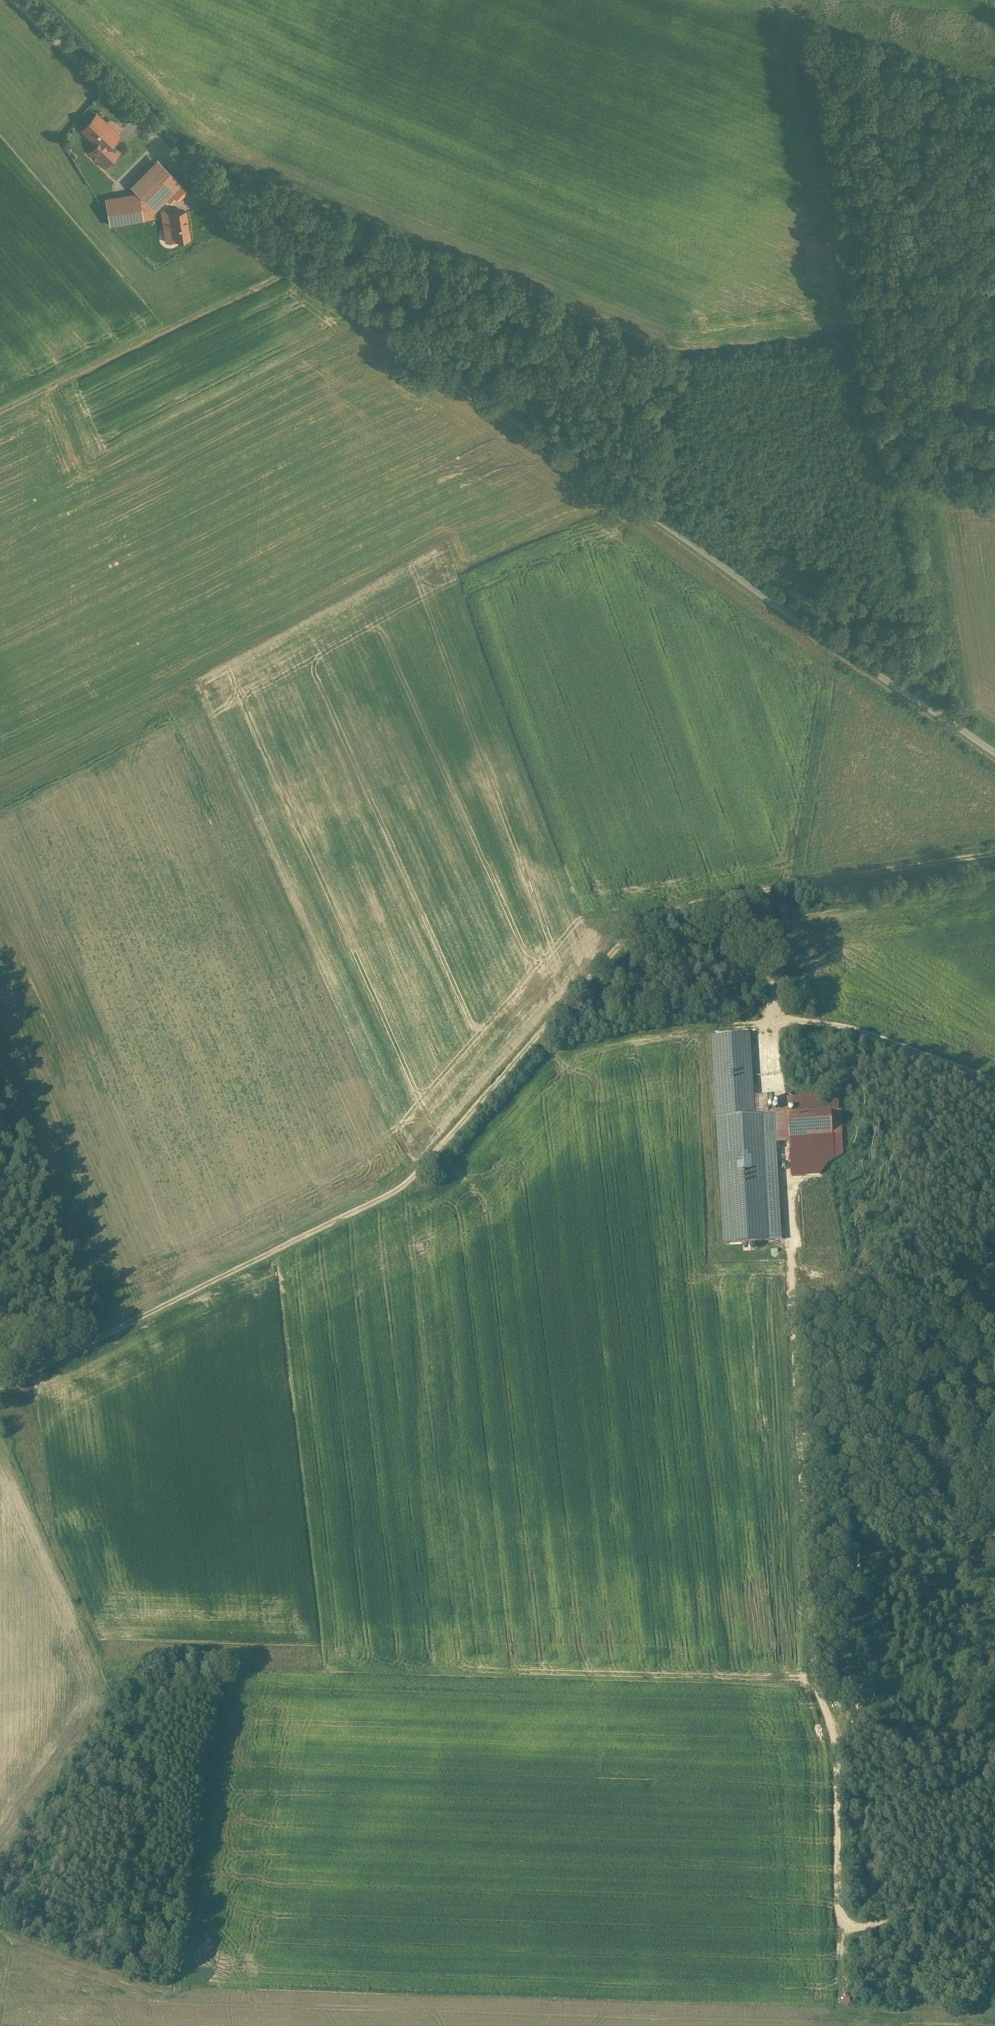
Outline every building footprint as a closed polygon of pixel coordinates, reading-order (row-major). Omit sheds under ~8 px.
[(103,150),(104,149),(118,134),(96,113),(81,129),(93,140),(103,150)] [(103,150),(93,140),(92,141),(92,143),(92,145),(94,147),(88,153),(103,167),(113,157),(104,149),(103,150)] [(130,185),(136,191),(162,164),(156,159),(130,185)] [(136,191),(137,192),(154,209),(180,182),(162,164),(136,191)] [(151,209),(154,209),(137,192),(137,193),(105,198),(109,224),(153,217),(151,209)] [(189,238),(185,210),(162,214),(167,242),(189,238)] [(778,1139),(776,1115),(760,1115),(760,1104),(759,1097),(753,1097),(749,1035),(713,1037),(725,1244),(772,1241),(766,1139),(777,1139),(778,1139)] [(829,1112),(833,1136),(841,1134),(838,1096),(795,1099),(787,1095),(789,1108),(789,1110),(768,1111),(768,1103),(760,1104),(760,1115),(776,1115),(788,1114),(829,1112)] [(829,1112),(788,1114),(790,1138),(833,1136),(829,1112)] [(790,1138),(788,1114),(776,1115),(778,1139),(790,1138)] [(777,1139),(766,1139),(772,1241),(782,1241),(777,1139)]
